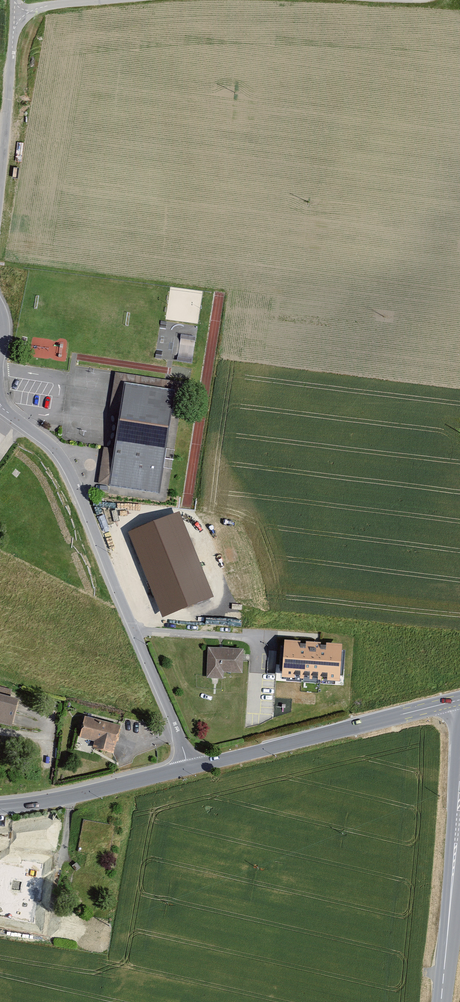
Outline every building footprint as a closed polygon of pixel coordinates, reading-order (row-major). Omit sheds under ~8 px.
[(178,354),(191,356),(194,334),(180,332),(178,354)] [(159,492),(176,393),(125,384),(108,484),(159,492)] [(179,511),(129,531),(163,617),(213,597),(179,511)] [(342,645),(285,640),(282,678),(340,682),(342,645)] [(243,650),(208,648),(207,677),(222,678),(223,672),(242,673),(243,650)] [(19,700),(0,695),(0,721),(12,724),(19,700)] [(121,725),(85,717),(80,737),(94,741),(92,749),(114,754),(121,725)] [(45,833),(15,836),(16,844),(21,844),(24,862),(36,861),(35,850),(47,849),(45,833)] [(10,840),(0,839),(0,872),(8,873),(10,840)] [(0,894),(0,923),(25,924),(28,896),(0,894)] [(78,921),(78,935),(90,935),(91,921),(78,921)]
